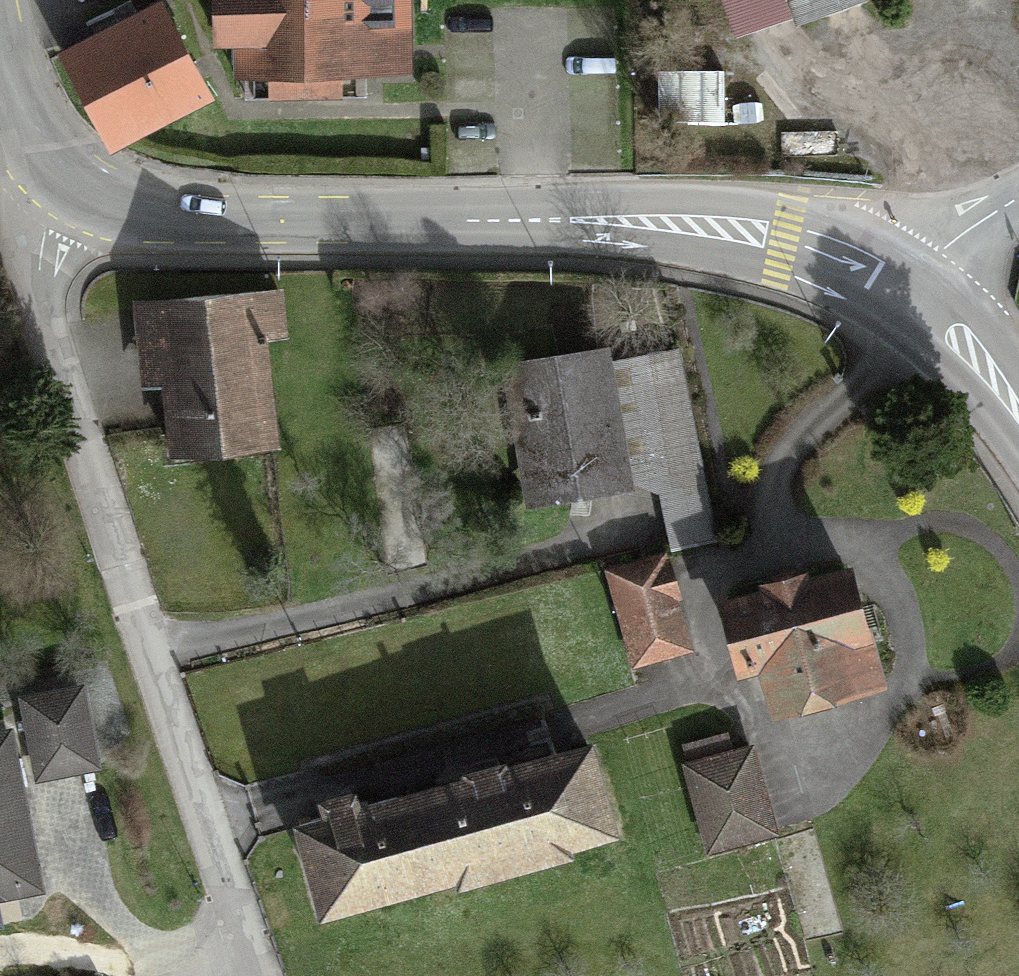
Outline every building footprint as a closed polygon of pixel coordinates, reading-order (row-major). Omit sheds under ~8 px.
[(249,79),(409,75),(407,0),(247,0),(249,79)] [(786,30),(879,0),(776,0),(786,30)] [(154,2),(65,45),(116,149),(205,106),(154,2)] [(165,381),(172,454),(265,446),(258,361),(281,359),(275,296),(128,308),(135,384),(165,381)] [(708,544),(675,362),(648,367),(671,490),(656,492),(667,551),(708,544)] [(604,374),(516,389),(534,496),(622,482),(604,374)] [(663,561),(608,575),(629,660),(685,646),(663,561)] [(836,570),(730,595),(749,675),(779,668),(787,704),(864,686),(836,570)] [(81,702),(25,709),(36,786),(91,778),(81,702)] [(0,741),(0,892),(32,887),(6,740),(0,741)] [(739,741),(680,758),(703,841),(762,824),(739,741)] [(325,812),(295,820),(321,925),(584,859),(600,844),(606,820),(599,789),(589,771),(579,761),(558,755),(353,805),(349,792),(321,799),(325,812)]
